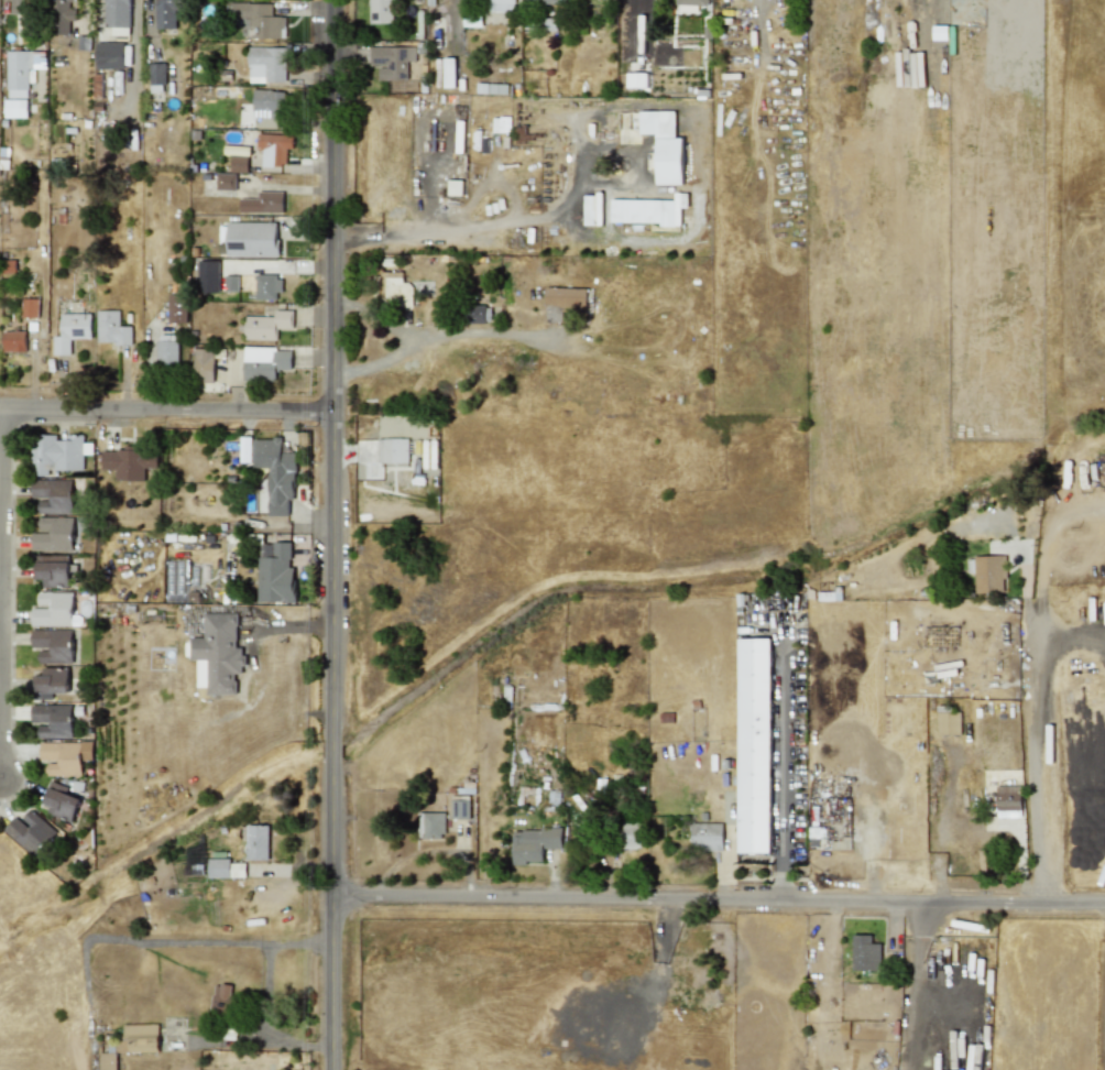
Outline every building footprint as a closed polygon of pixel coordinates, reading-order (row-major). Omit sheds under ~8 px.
[(51,34),(68,34),(68,20),(76,20),(76,4),(78,4),(78,0),(51,0),(51,34)] [(177,0),(155,0),(155,29),(177,29),(177,0)] [(369,23),(394,23),(394,0),(368,0),(369,23)] [(482,10),(514,11),(514,0),(482,0),(482,10)] [(272,2),(228,2),(228,26),(242,26),(242,37),(280,37),(280,15),(272,15),(272,2)] [(123,42),(96,42),(96,68),(123,68),(123,42)] [(284,83),(284,47),(247,46),(247,81),(284,83)] [(415,46),(369,46),(369,66),(376,66),(376,80),(406,80),(406,62),(415,62),(415,46)] [(28,98),(29,67),(39,68),(39,51),(8,50),(7,97),(28,98)] [(444,57),(444,87),(456,87),(455,57),(444,57)] [(164,63),(149,63),(150,92),(164,92),(164,63)] [(647,73),(626,73),(625,87),(647,88),(647,73)] [(282,118),(283,90),(252,89),(251,117),(282,118)] [(28,117),(28,99),(6,99),(4,117),(28,117)] [(675,111),(639,110),(638,133),(656,133),(656,184),(682,184),(683,138),(675,138),(675,111)] [(292,133),(256,134),(256,150),(261,150),(262,165),(286,165),(285,148),(292,148),(292,133)] [(247,155),(230,155),(230,171),(247,171),(247,155)] [(201,188),(234,189),(234,173),(203,172),(201,188)] [(462,181),(448,179),(447,195),(461,195),(462,181)] [(283,192),(256,190),(256,198),(239,198),(239,211),(282,212),(283,192)] [(674,200),(611,198),(610,222),(679,225),(680,207),(687,208),(688,193),(675,193),(674,200)] [(583,194),(583,225),(601,225),(601,194),(583,194)] [(226,256),(277,256),(277,222),(227,221),(226,256)] [(218,292),(218,260),(198,260),(197,292),(218,292)] [(411,306),(412,282),(402,282),(402,271),(379,271),(379,297),(392,297),(391,306),(411,306)] [(238,291),(238,275),(223,275),(223,291),(238,291)] [(278,299),(280,275),(254,275),(254,298),(278,299)] [(586,312),(586,288),(545,287),(544,321),(565,321),(565,310),(586,312)] [(167,323),(186,323),(187,295),(168,294),(167,323)] [(21,316),(37,317),(39,298),(21,298),(21,316)] [(468,323),(490,321),(490,305),(468,306),(468,323)] [(119,309),(96,310),(96,342),(131,342),(131,326),(119,326),(119,309)] [(292,329),(293,310),(274,310),(274,316),(244,316),(244,339),(276,340),(276,329),(292,329)] [(90,338),(90,313),(61,314),(61,335),(52,336),(53,354),(70,354),(69,338),(90,338)] [(2,331),(2,351),(25,351),(25,330),(2,331)] [(177,367),(178,335),(157,334),(156,367),(177,367)] [(193,381),(212,381),(214,349),(193,348),(193,381)] [(242,381),(276,381),(276,369),(291,370),(292,348),(243,348),(242,381)] [(84,469),(84,452),(92,452),(92,443),(84,443),(84,434),(65,434),(65,435),(30,435),(30,476),(54,476),(54,469),(84,469)] [(376,462),(407,462),(407,437),(376,438),(376,462)] [(252,438),(252,467),(269,467),(269,515),(287,515),(288,499),(295,499),(295,451),(281,451),(281,438),(252,438)] [(144,480),(144,468),(157,468),(157,450),(138,449),(138,446),(124,445),(124,450),(101,449),(101,469),(114,469),(114,480),(144,480)] [(72,479),(31,480),(31,499),(37,499),(37,510),(72,510),(72,479)] [(73,550),(72,516),(39,517),(39,532),(31,532),(31,550),(73,550)] [(289,543),(258,542),(256,602),(294,602),(295,567),(289,567),(289,543)] [(68,555),(33,555),(33,579),(43,579),(43,587),(68,587),(68,555)] [(966,571),(973,571),(974,593),(1005,592),(1004,555),(966,557),(966,571)] [(72,591),(37,592),(37,607),(31,607),(31,625),(73,625),(72,591)] [(206,695),(236,695),(234,674),(243,674),(242,647),(237,647),(237,613),(204,613),(204,637),(189,637),(189,659),(206,659),(206,695)] [(72,630),(31,629),(31,648),(39,648),(37,663),(72,664),(72,630)] [(769,852),(770,637),(739,637),(739,852),(769,852)] [(67,692),(68,668),(42,667),(42,675),(34,675),(34,699),(52,699),(52,692),(67,692)] [(37,738),(72,738),(72,703),(30,705),(31,723),(37,723),(37,738)] [(936,734),(960,734),(960,712),(950,712),(950,707),(937,706),(936,734)] [(40,742),(40,761),(46,761),(46,775),(83,775),(81,762),(92,762),(91,741),(40,742)] [(73,821),(80,798),(66,794),(68,786),(53,782),(43,812),(73,821)] [(1019,785),(995,786),(996,810),(1020,810),(1019,785)] [(450,818),(469,819),(470,796),(450,795),(450,818)] [(3,830),(35,858),(57,832),(31,808),(21,819),(17,815),(3,830)] [(444,812),(417,812),(417,839),(444,839),(444,812)] [(639,848),(641,822),(620,821),(619,848),(639,848)] [(722,822),(691,822),(690,850),(722,850),(722,822)] [(267,825),(245,825),(247,860),(269,860),(267,825)] [(512,862),(541,863),(543,848),(560,848),(561,829),(512,828),(512,862)] [(208,877),(244,876),(244,862),(230,863),(230,859),(208,859),(208,877)] [(879,942),(871,942),(871,933),(852,933),(851,970),(879,970),(879,942)] [(210,1012),(229,1014),(231,985),(212,983),(210,1012)] [(157,1024),(123,1024),(124,1051),(158,1051),(157,1024)] [(116,1052),(99,1052),(99,1069),(116,1069),(116,1052)]
